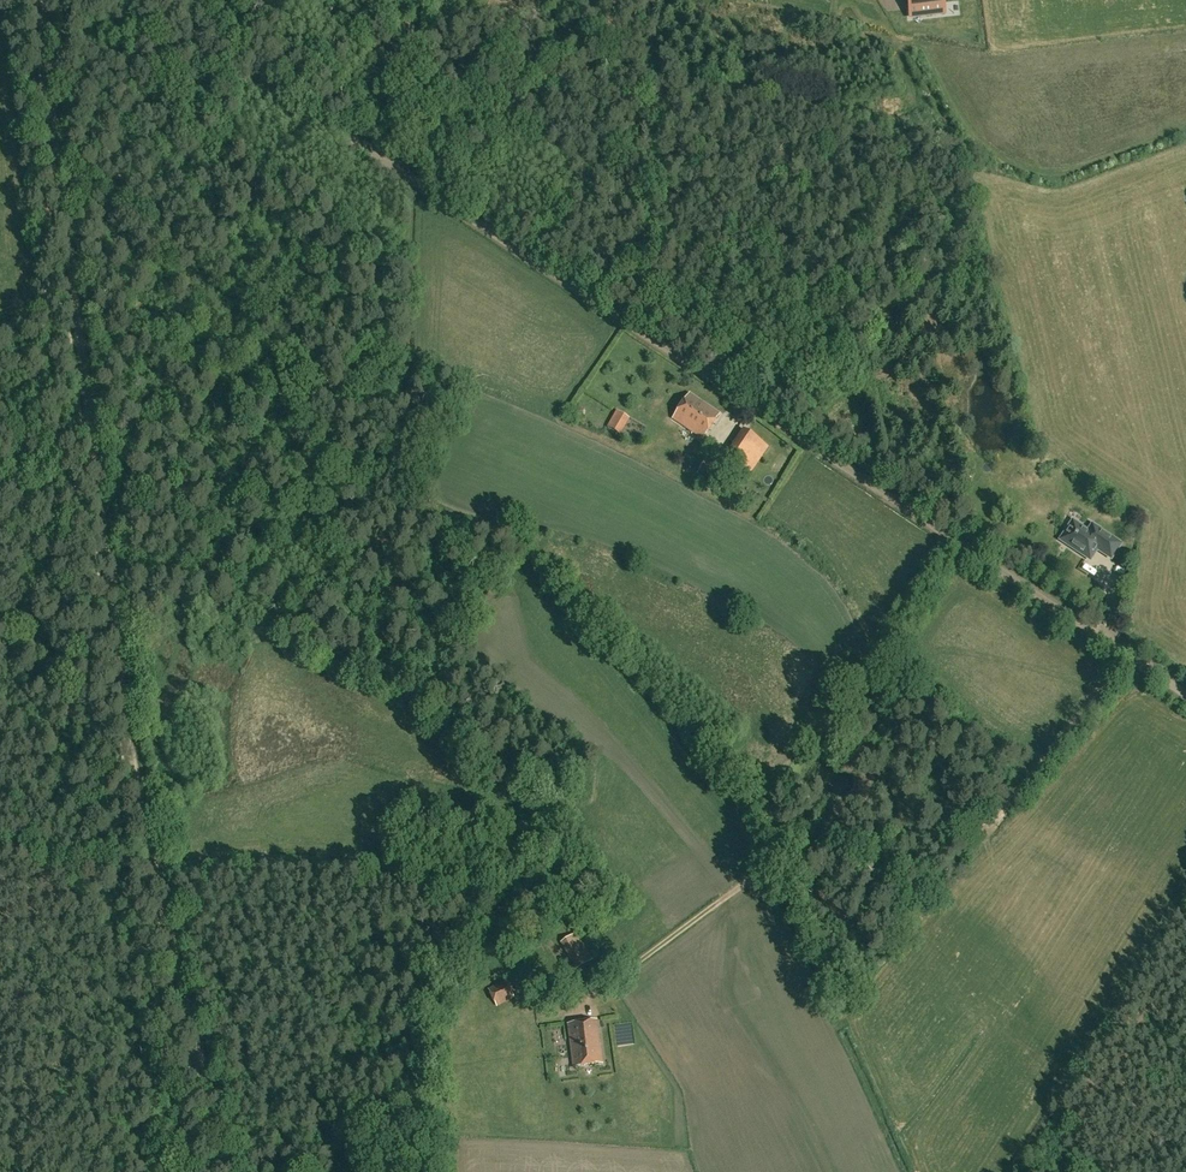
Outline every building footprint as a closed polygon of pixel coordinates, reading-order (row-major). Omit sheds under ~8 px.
[(909,17),(944,12),(942,0),(907,0),(909,17)] [(689,393),(673,418),(703,439),(720,414),(689,393)] [(629,418),(617,410),(607,426),(620,433),(629,418)] [(750,435),(733,459),(751,472),(768,447),(750,435)] [(1120,544),(1100,531),(1092,525),(1087,532),(1079,527),(1080,525),(1072,520),(1067,528),(1069,529),(1061,539),(1086,556),(1092,547),(1096,550),(1097,548),(1111,557),(1120,544)] [(575,934),(561,942),(577,968),(590,960),(575,934)] [(514,997),(506,980),(489,989),(496,1005),(514,997)] [(596,1020),(568,1023),(573,1067),(602,1063),(596,1020)]
